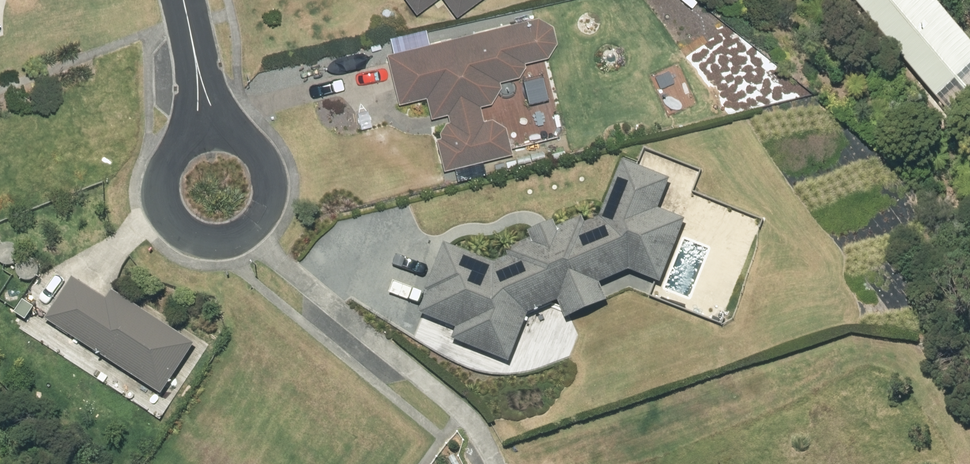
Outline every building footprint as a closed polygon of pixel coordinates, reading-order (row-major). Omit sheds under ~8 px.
[(417,12),(434,0),(409,0),(417,12)] [(457,14),(476,0),(446,0),(457,14)] [(878,25),(869,33),(882,49),(891,42),(951,113),(969,96),(969,39),(941,5),(936,9),(929,0),(856,0),(878,25)] [(550,54),(559,40),(555,24),(539,15),(387,53),(400,102),(426,95),(432,116),(447,113),(449,119),(446,120),(440,130),(441,136),(436,137),(444,169),(513,151),(506,126),(492,118),(484,120),(481,105),(491,102),(501,86),(499,80),(520,75),(526,65),(525,61),(550,54)] [(508,258),(493,264),(444,244),(425,292),(428,294),(419,316),(456,331),(451,342),(508,365),(528,316),(528,315),(557,303),(565,321),(606,303),(599,285),(629,272),(659,284),(685,221),(657,210),(669,181),(622,162),(600,217),(583,224),(581,219),(557,229),(554,223),(528,234),(530,240),(505,251),(508,258)] [(45,322),(160,398),(194,347),(113,294),(108,302),(74,279),(45,322)] [(452,450),(435,459),(438,463),(460,463),(452,450)]
